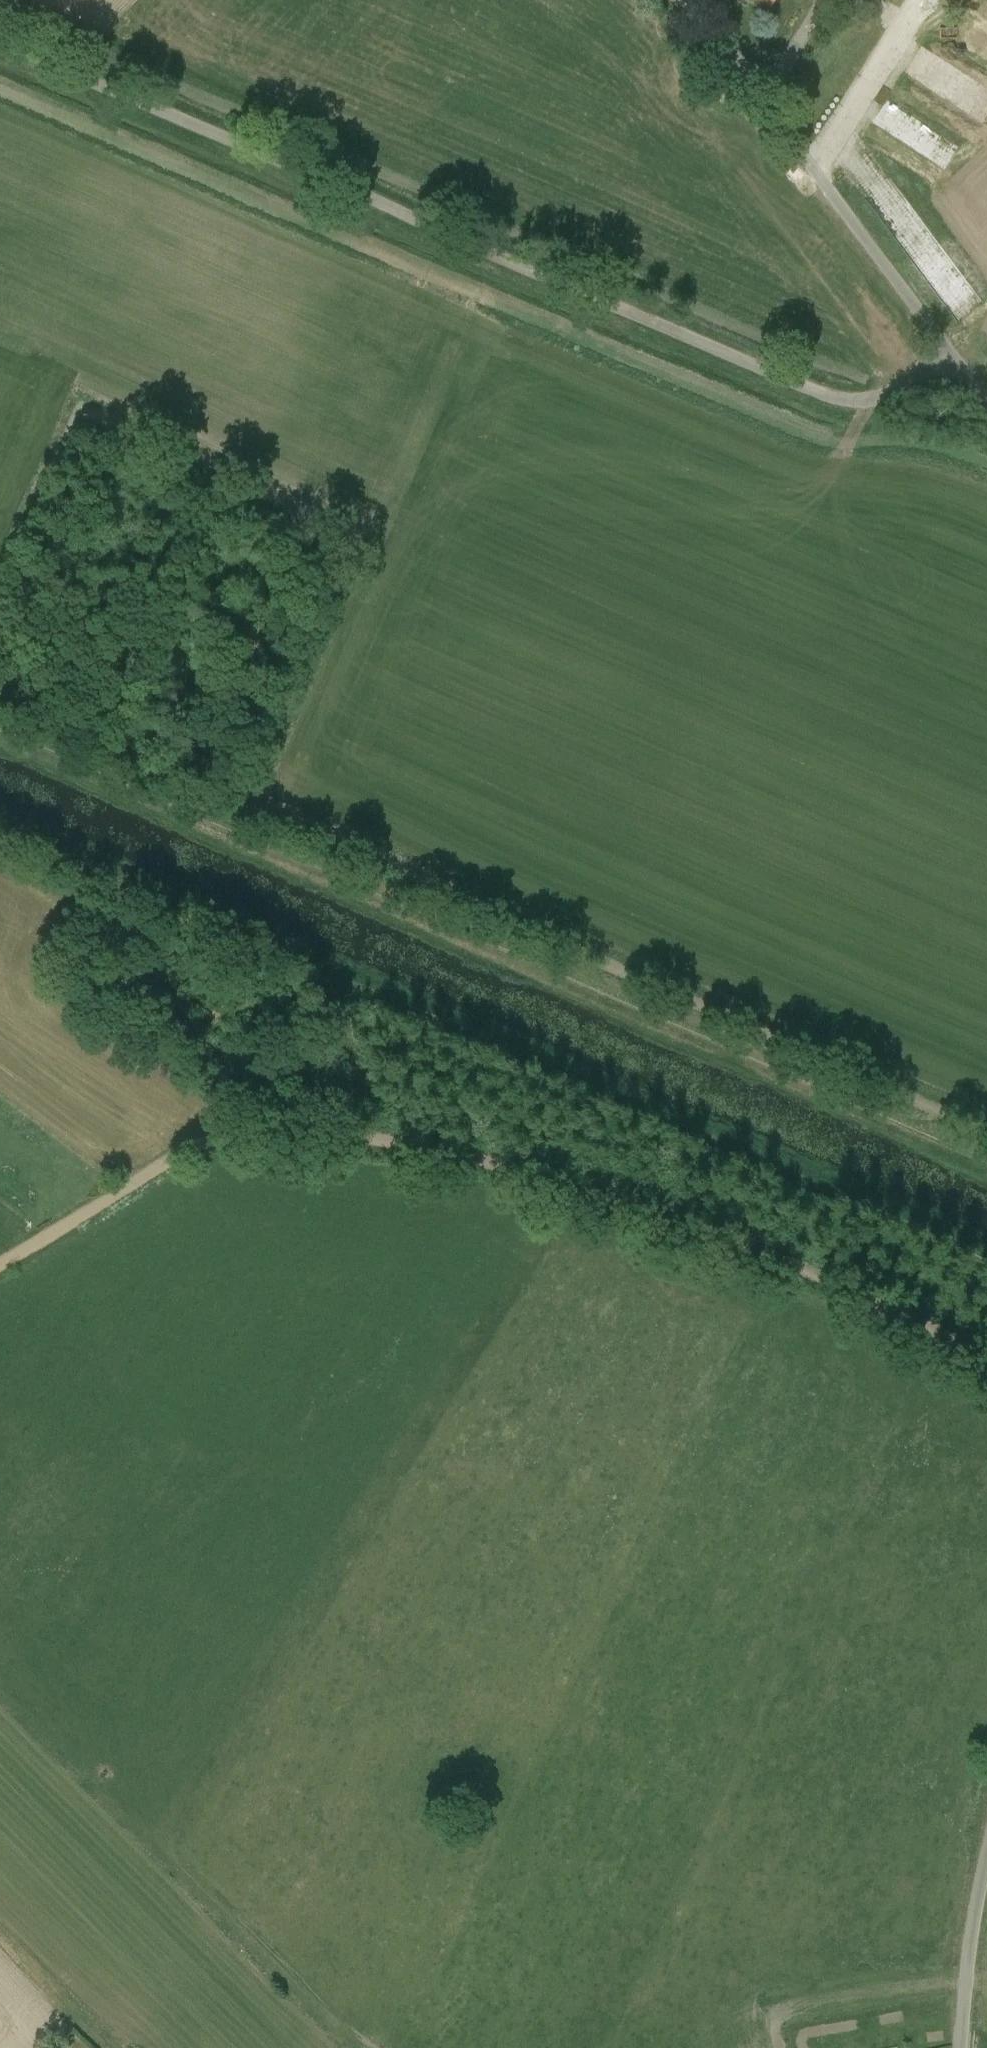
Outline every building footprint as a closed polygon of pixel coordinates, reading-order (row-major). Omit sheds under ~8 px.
[(696,0),(674,0),(689,10),(696,0)]
